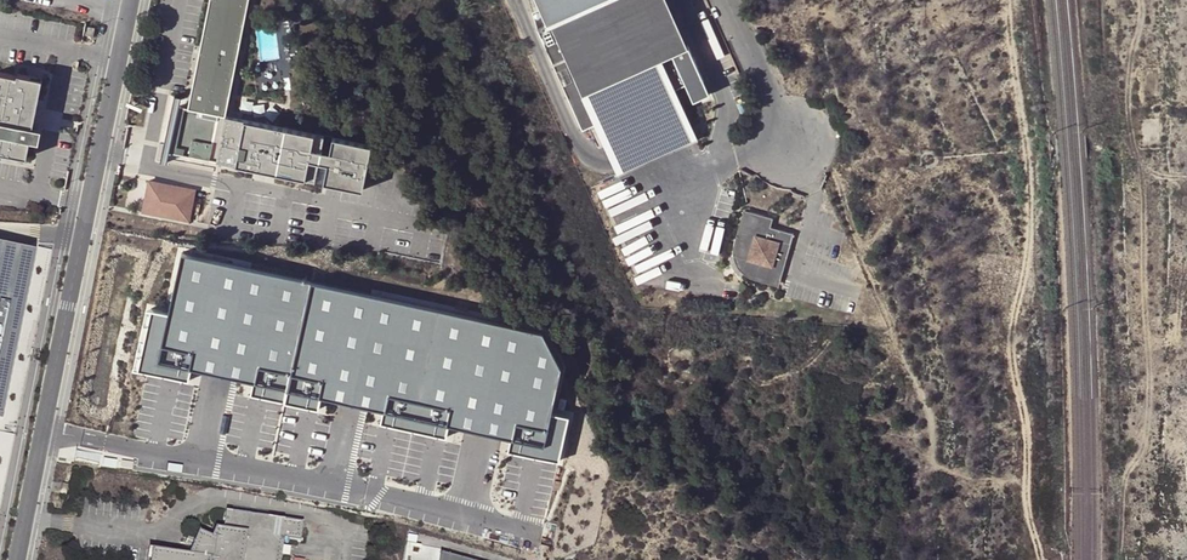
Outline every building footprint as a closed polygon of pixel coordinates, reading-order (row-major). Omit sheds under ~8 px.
[(188,107),(179,105),(169,150),(219,161),(220,160),(315,180),(318,161),(327,163),(323,182),(362,190),(367,164),(371,145),(333,137),(329,151),(321,150),(324,135),(225,115),(249,0),(210,0),(188,107)] [(582,131),(595,125),(676,89),(685,84),(693,102),(709,95),(666,0),(536,0),(547,25),(537,30),(582,131)] [(27,159),(31,139),(36,140),(38,130),(33,129),(42,80),(18,75),(17,77),(0,73),(0,153),(27,159)] [(676,89),(595,125),(617,174),(698,138),(676,89)] [(190,220),(196,190),(149,181),(144,211),(190,220)] [(743,210),(733,246),(732,254),(734,261),(737,268),(743,274),(751,279),(778,287),(793,235),(770,228),(772,219),(743,210)] [(0,248),(0,417),(2,418),(35,255),(0,248)] [(542,332),(182,252),(169,313),(151,309),(137,369),(188,381),(191,369),(253,382),(250,395),(318,409),(321,397),(383,411),(380,423),(446,437),(449,425),(510,439),(508,451),(559,462),(568,417),(551,413),(561,367),(542,332)] [(95,456),(76,452),(75,458),(93,462),(95,456)] [(117,463),(103,461),(102,469),(116,471),(117,463)] [(59,494),(66,495),(67,484),(63,484),(62,490),(60,490),(59,494)] [(227,512),(225,530),(221,529),(217,559),(282,559),(285,539),(301,542),(304,523),(227,512)] [(198,541),(195,547),(192,555),(153,550),(152,559),(217,559),(221,529),(217,529),(213,538),(201,533),(198,541)] [(187,544),(195,547),(198,541),(189,538),(187,544)]
